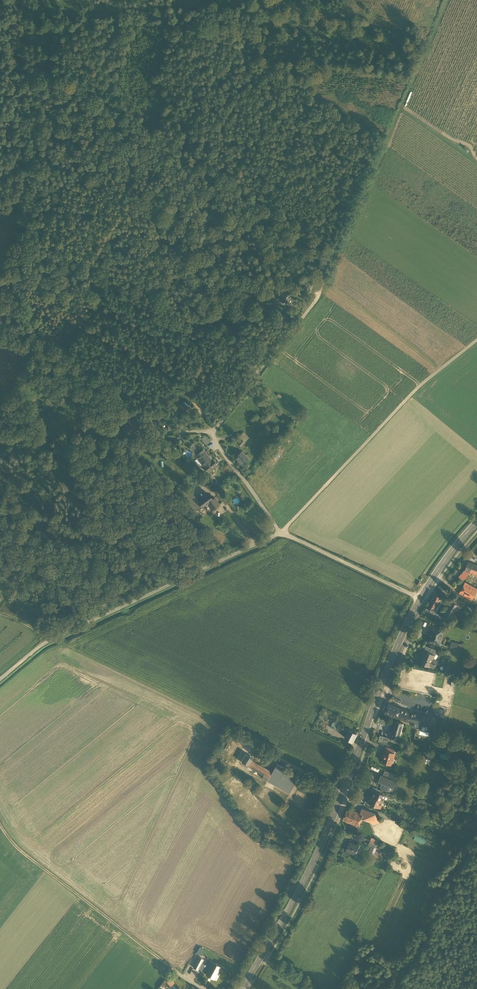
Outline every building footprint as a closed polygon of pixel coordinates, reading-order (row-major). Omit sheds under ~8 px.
[(277,299),(286,304),(290,296),(281,292),(277,299)] [(183,405),(189,411),(192,408),(186,402),(183,405)] [(273,410),(258,424),(260,426),(275,413),(273,410)] [(239,437),(244,442),(249,437),(243,432),(239,437)] [(205,444),(212,439),(210,437),(209,438),(207,436),(204,436),(201,439),(202,440),(205,444)] [(235,442),(240,447),(244,442),(239,437),(235,442)] [(195,446),(193,443),(188,447),(195,455),(199,452),(194,447),(195,446)] [(195,455),(208,472),(217,465),(212,459),(212,460),(203,449),(199,453),(199,452),(195,455)] [(235,457),(242,465),(249,458),(241,451),(235,457)] [(195,504),(198,509),(202,506),(199,502),(193,494),(185,500),(190,507),(195,504)] [(204,504),(209,511),(219,504),(214,498),(212,500),(209,495),(199,502),(202,506),(204,504)] [(115,533),(122,536),(125,532),(121,530),(122,529),(115,525),(113,530),(116,531),(115,533)] [(465,570),(470,572),(473,573),(472,575),(476,577),(476,565),(469,562),(465,570)] [(464,579),(470,572),(465,570),(458,577),(464,579)] [(465,583),(459,593),(472,600),(476,591),(476,589),(465,583)] [(429,604),(436,608),(441,598),(434,595),(429,604)] [(451,618),(454,620),(460,612),(461,612),(466,604),(455,597),(452,602),(458,605),(451,618)] [(445,615),(451,618),(458,605),(452,602),(445,615)] [(425,611),(432,615),(436,608),(429,604),(425,611)] [(428,642),(438,644),(439,639),(441,639),(443,632),(441,632),(437,631),(436,630),(435,631),(435,633),(431,633),(430,636),(429,636),(428,642)] [(421,663),(429,666),(433,658),(435,653),(430,652),(430,653),(425,652),(427,653),(424,658),(423,658),(421,663)] [(438,660),(433,658),(429,666),(435,669),(438,660)] [(385,712),(397,717),(400,709),(388,704),(385,712)] [(409,712),(400,709),(397,717),(405,721),(405,720),(409,712)] [(421,724),(422,724),(423,715),(409,712),(405,720),(414,722),(421,724)] [(431,716),(423,715),(422,724),(429,725),(430,718),(431,716)] [(391,737),(396,739),(396,738),(399,739),(403,725),(399,724),(400,722),(396,721),(394,728),(393,728),(392,732),(393,732),(391,737)] [(340,729),(347,733),(349,730),(338,724),(337,727),(335,726),(335,727),(337,728),(340,729)] [(345,737),(353,741),(357,734),(349,730),(347,733),(346,735),(345,737)] [(219,752),(224,754),(232,739),(227,736),(219,752)] [(383,762),(391,764),(394,753),(390,752),(385,751),(384,751),(383,755),(385,756),(384,758),(383,762)] [(241,762),(248,766),(248,765),(251,761),(252,758),(245,754),(241,762)] [(298,776),(286,769),(276,764),(272,773),(251,761),(248,765),(264,775),(269,777),(267,781),(275,785),(289,793),(294,785),(298,776)] [(383,776),(391,779),(393,774),(385,770),(383,776)] [(387,789),(388,789),(389,785),(393,786),(395,781),(391,779),(383,776),(381,775),(379,780),(383,782),(381,786),(381,787),(387,789)] [(375,791),(372,797),(383,801),(385,795),(380,793),(377,791),(375,791)] [(380,808),(383,801),(372,797),(371,796),(369,802),(368,803),(373,805),(380,808)] [(343,819),(358,826),(362,815),(348,809),(343,819)] [(368,815),(370,821),(377,818),(376,816),(375,813),(367,810),(365,815),(366,816),(368,815)] [(424,843),(426,838),(415,834),(413,839),(424,843)] [(346,850),(355,854),(359,846),(352,843),(352,845),(349,844),(346,850)] [(204,959),(199,957),(193,967),(198,970),(198,969),(202,963),(204,959)] [(214,979),(216,980),(219,975),(217,974),(217,973),(216,973),(220,966),(209,960),(206,965),(210,967),(209,969),(206,974),(214,979)]
